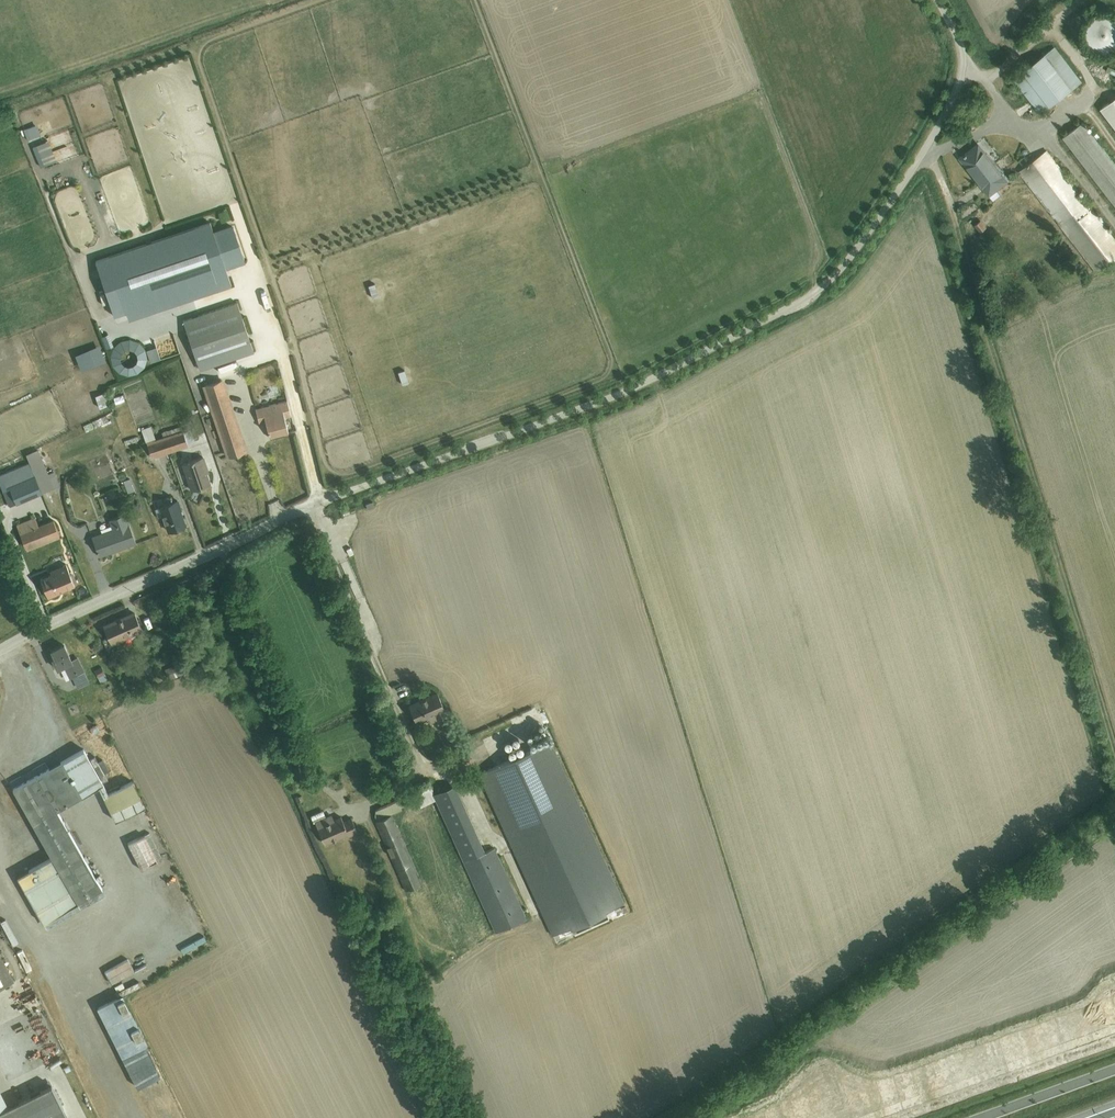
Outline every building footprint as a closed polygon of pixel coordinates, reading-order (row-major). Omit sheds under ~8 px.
[(1081,45),(1077,48),(1085,58),(1089,55),(1081,45)] [(1054,47),(1013,79),(1040,114),(1082,83),(1054,47)] [(1100,109),(1114,129),(1114,98),(1100,109)] [(1062,138),(1114,207),(1114,164),(1083,122),(1062,138)] [(37,124),(27,128),(31,137),(40,134),(37,124)] [(49,139),(33,146),(41,166),(57,160),(49,139)] [(978,145),(961,159),(993,200),(1000,195),(997,191),(1008,183),(978,145)] [(1019,172),(1097,273),(1114,260),(1114,240),(1046,151),(1019,172)] [(55,170),(45,174),(49,184),(59,180),(55,170)] [(210,220),(95,260),(114,315),(127,311),(130,320),(233,286),(210,220)] [(980,221),(975,225),(980,232),(986,228),(980,221)] [(378,280),(371,282),(375,295),(382,293),(378,280)] [(370,285),(363,288),(369,300),(375,297),(370,285)] [(237,301),(183,319),(193,348),(200,370),(254,351),(237,301)] [(110,331),(104,334),(110,345),(115,342),(110,331)] [(130,337),(121,339),(114,346),(112,351),(112,353),(112,355),(112,357),(112,362),(113,364),(119,372),(128,374),(134,373),(137,372),(144,366),(147,357),(146,348),(140,341),(130,337)] [(157,345),(147,349),(151,361),(161,358),(157,345)] [(405,368),(398,371),(402,385),(409,382),(405,368)] [(205,384),(202,385),(226,457),(248,450),(224,378),(205,384)] [(104,391),(95,395),(99,407),(109,404),(104,391)] [(123,393),(113,397),(116,404),(125,400),(123,393)] [(287,399),(255,408),(259,423),(265,422),(269,437),(289,432),(285,417),(291,415),(287,399)] [(106,414),(93,421),(95,426),(109,420),(106,414)] [(91,421),(83,425),(86,431),(94,427),(91,421)] [(163,435),(169,451),(188,445),(187,443),(195,440),(191,427),(183,430),(181,424),(162,431),(163,435)] [(169,451),(163,435),(156,438),(152,425),(142,428),(151,457),(169,451)] [(128,444),(142,441),(140,433),(126,436),(128,444)] [(39,448),(26,453),(30,462),(42,492),(60,485),(54,470),(49,472),(39,448)] [(204,455),(182,462),(191,489),(211,483),(207,472),(209,471),(204,455)] [(0,474),(0,483),(8,505),(42,492),(30,462),(0,474)] [(110,476),(101,478),(102,485),(111,483),(110,476)] [(130,477),(124,480),(128,492),(135,490),(130,477)] [(194,489),(197,499),(203,497),(201,487),(194,489)] [(164,504),(155,508),(158,517),(163,515),(169,530),(185,524),(180,510),(182,509),(178,498),(173,500),(171,495),(162,498),(164,504)] [(102,531),(92,535),(99,556),(136,542),(125,513),(109,519),(111,525),(101,528),(102,531)] [(35,516),(16,523),(27,549),(60,536),(53,518),(38,524),(35,516)] [(70,565),(40,578),(45,589),(43,590),(45,596),(48,595),(48,597),(59,592),(58,591),(77,583),(70,565)] [(135,612),(104,626),(112,644),(143,630),(135,612)] [(64,644),(52,651),(55,658),(53,659),(58,669),(60,668),(66,680),(85,670),(78,655),(71,659),(64,644)] [(180,661),(165,668),(170,679),(185,672),(180,661)] [(102,665),(94,669),(100,682),(108,678),(102,665)] [(427,697),(408,704),(417,724),(429,719),(431,723),(439,719),(448,716),(438,691),(426,696),(427,697)] [(513,716),(515,722),(526,718),(524,712),(513,716)] [(96,723),(90,727),(94,734),(100,730),(96,723)] [(551,741),(479,774),(552,935),(571,926),(574,933),(608,918),(605,911),(625,902),(551,741)] [(84,748),(13,788),(51,856),(17,875),(46,927),(106,894),(62,815),(66,813),(62,806),(98,786),(115,819),(144,805),(133,780),(108,791),(103,781),(108,778),(105,772),(110,769),(103,757),(98,760),(95,754),(89,757),(84,748)] [(463,860),(485,851),(455,784),(436,793),(432,783),(414,792),(421,807),(435,800),(463,860)] [(377,821),(392,814),(393,814),(402,810),(398,801),(375,811),(374,816),(377,821)] [(323,810),(310,816),(313,823),(315,822),(325,844),(348,835),(349,837),(358,833),(352,818),(343,822),(341,816),(334,819),(332,814),(326,816),(323,810)] [(392,814),(377,821),(375,822),(405,891),(422,883),(392,814)] [(149,831),(127,841),(141,871),(158,862),(156,858),(161,856),(149,831)] [(485,851),(463,860),(496,933),(527,919),(495,848),(485,851)] [(178,919),(168,925),(175,936),(185,931),(178,919)] [(184,954),(209,939),(200,924),(175,938),(184,954)] [(14,982),(0,953),(0,989),(14,982)] [(128,959),(106,972),(112,984),(150,962),(147,957),(132,965),(128,959)] [(130,990),(142,986),(141,981),(129,985),(130,990)] [(123,995),(97,1008),(138,1088),(161,1077),(145,1045),(147,1043),(123,995)] [(14,1117),(67,1117),(51,1085),(8,1107),(14,1117)] [(8,1107),(0,1090),(0,1117),(14,1117),(8,1107)] [(178,1107),(173,1109),(178,1117),(184,1117),(178,1107)]
